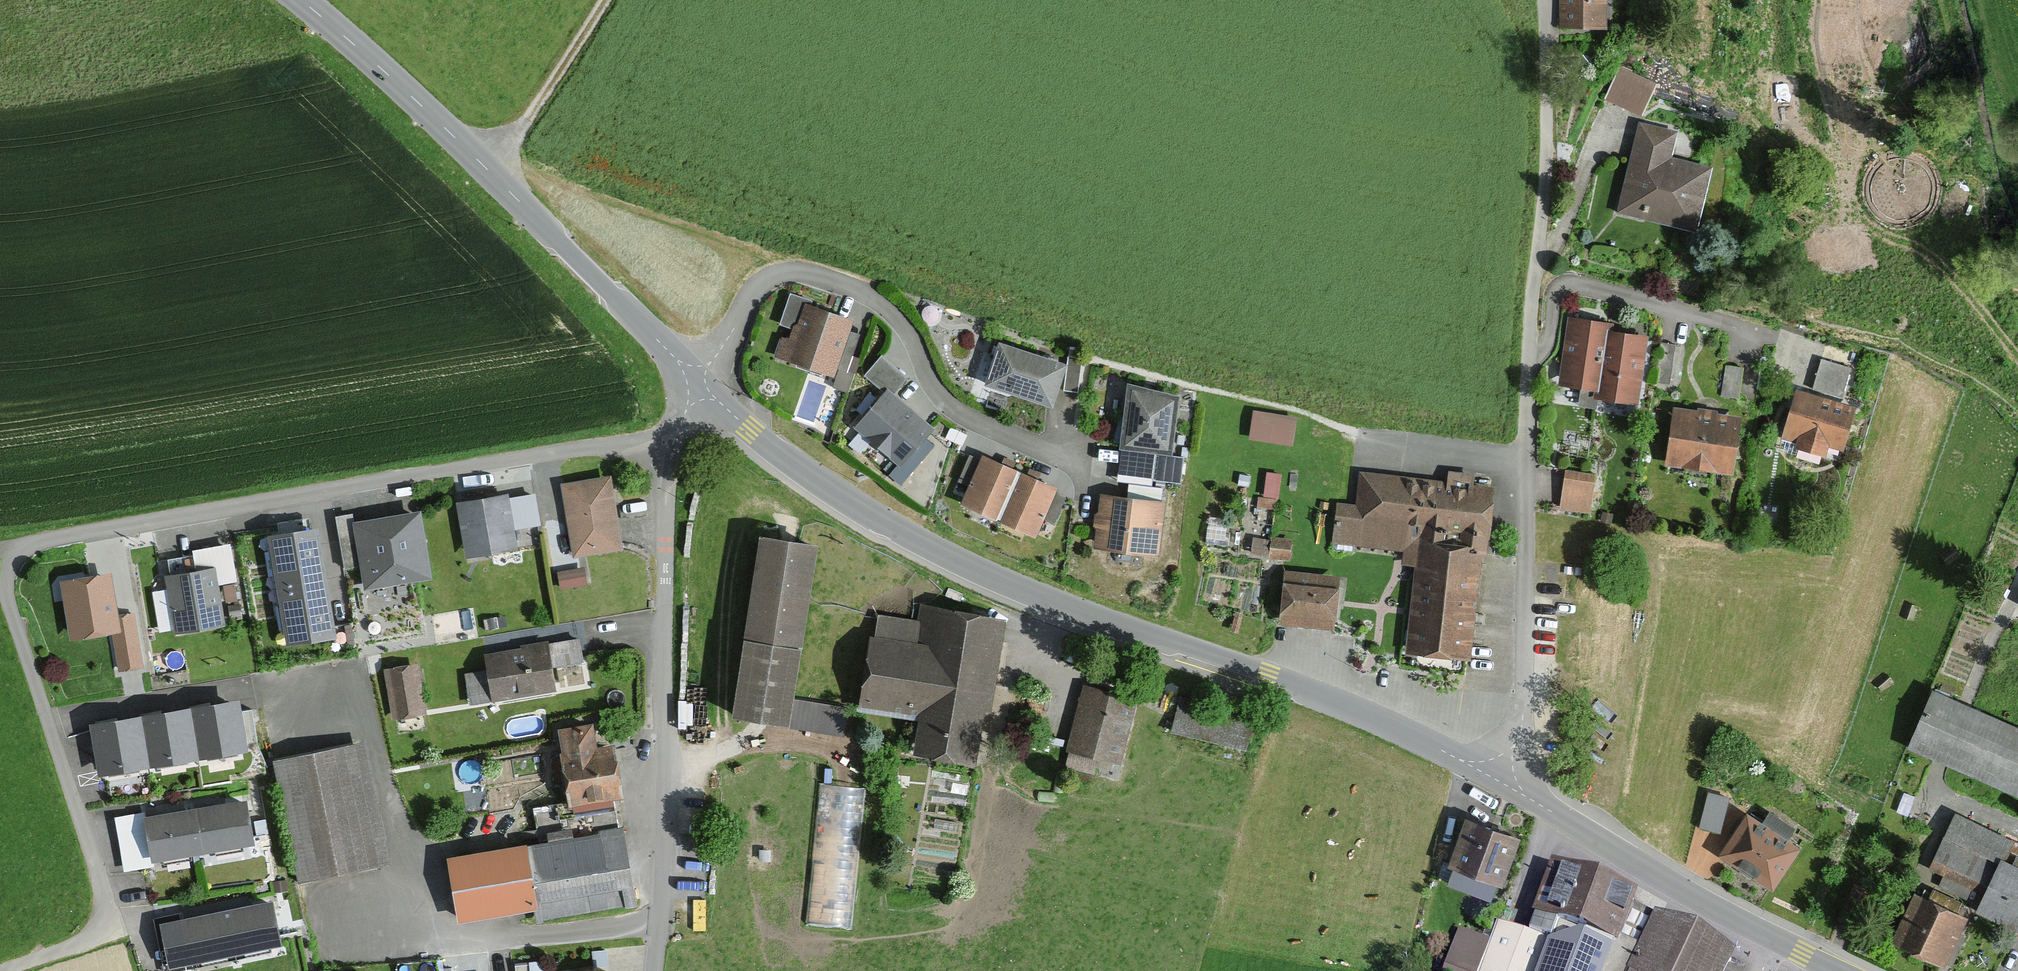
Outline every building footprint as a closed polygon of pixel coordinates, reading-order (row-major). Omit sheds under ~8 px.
[(1612,0),(1566,0),(1566,32),(1612,32),(1612,0)] [(1644,109),(1657,74),(1619,59),(1606,94),(1644,109)] [(1620,213),(1694,231),(1708,173),(1668,163),(1675,135),(1641,127),(1620,213)] [(851,316),(806,301),(789,353),(834,368),(851,316)] [(1645,405),(1656,334),(1616,328),(1617,320),(1573,313),(1562,384),(1603,390),(1602,398),(1645,405)] [(1064,357),(1001,337),(988,376),(1051,396),(1064,357)] [(1845,391),(1853,362),(1824,355),(1816,384),(1845,391)] [(1722,393),(1740,395),(1744,364),(1726,362),(1722,393)] [(1176,387),(1131,381),(1123,437),(1169,443),(1176,387)] [(930,424),(888,387),(858,422),(901,458),(930,424)] [(1849,453),(1861,408),(1798,391),(1786,436),(1805,441),(1802,451),(1837,461),(1840,451),(1849,453)] [(1738,478),(1748,417),(1680,407),(1670,467),(1738,478)] [(1257,446),(1294,452),(1299,423),(1262,416),(1257,446)] [(1055,482),(983,451),(964,497),(1035,527),(1055,482)] [(1414,652),(1475,658),(1486,552),(1505,554),(1513,481),(1364,465),(1361,492),(1340,490),(1334,543),(1425,553),(1414,652)] [(1564,467),(1560,503),(1591,506),(1594,470),(1564,467)] [(608,474),(563,482),(575,550),(620,542),(608,474)] [(505,491),(459,500),(468,550),(515,541),(505,491)] [(1161,499),(1103,493),(1098,541),(1156,547),(1161,499)] [(356,507),(339,508),(341,529),(357,528),(356,507)] [(418,507),(356,518),(368,582),(429,571),(418,507)] [(316,522),(271,529),(288,635),(333,627),(316,522)] [(797,721),(827,543),(767,533),(738,712),(797,721)] [(213,565),(168,573),(177,625),(222,617),(213,565)] [(1340,631),(1349,576),(1288,566),(1279,622),(1340,631)] [(562,583),(592,579),(590,567),(560,571),(562,583)] [(109,570),(63,578),(72,631),(118,623),(109,570)] [(864,707),(931,718),(926,753),(985,762),(997,685),(1005,687),(1017,612),(944,600),(937,647),(875,638),(864,707)] [(559,667),(591,662),(584,619),(552,625),(554,638),(559,667)] [(492,648),(501,701),(563,691),(559,667),(554,638),(492,648)] [(388,659),(391,710),(426,708),(423,657),(388,659)] [(1073,752),(1128,766),(1145,701),(1089,687),(1073,752)] [(2017,788),(2017,726),(1934,691),(1912,743),(2017,788)] [(237,694),(92,717),(100,767),(245,744),(237,694)] [(1173,728),(1251,738),(1255,709),(1177,699),(1173,728)] [(571,805),(631,795),(623,748),(608,751),(603,720),(564,727),(569,761),(564,762),(571,805)] [(279,758),(301,870),(382,854),(361,743),(279,758)] [(863,781),(821,779),(815,912),(857,914),(863,781)] [(1709,785),(1701,822),(1722,827),(1731,790),(1709,785)] [(244,794),(147,812),(154,852),(252,834),(244,794)] [(1779,893),(1806,846),(1748,813),(1721,859),(1779,893)] [(1961,814),(1932,879),(1983,901),(1979,911),(2017,928),(2017,861),(2014,860),(2017,851),(2017,838),(1961,814)] [(1526,835),(1471,818),(1456,867),(1511,884),(1526,835)] [(540,927),(644,911),(630,824),(454,852),(465,921),(537,909),(540,927)] [(1641,900),(1569,871),(1558,899),(1551,896),(1535,936),(1504,924),(1499,938),(1460,922),(1443,965),(1457,970),(1730,970),(1738,950),(1659,919),(1646,953),(1623,944),(1641,900)] [(1950,966),(1974,916),(1921,891),(1897,941),(1950,966)] [(280,936),(271,895),(184,914),(192,955),(280,936)] [(517,958),(518,970),(548,970),(547,956),(517,958)]
